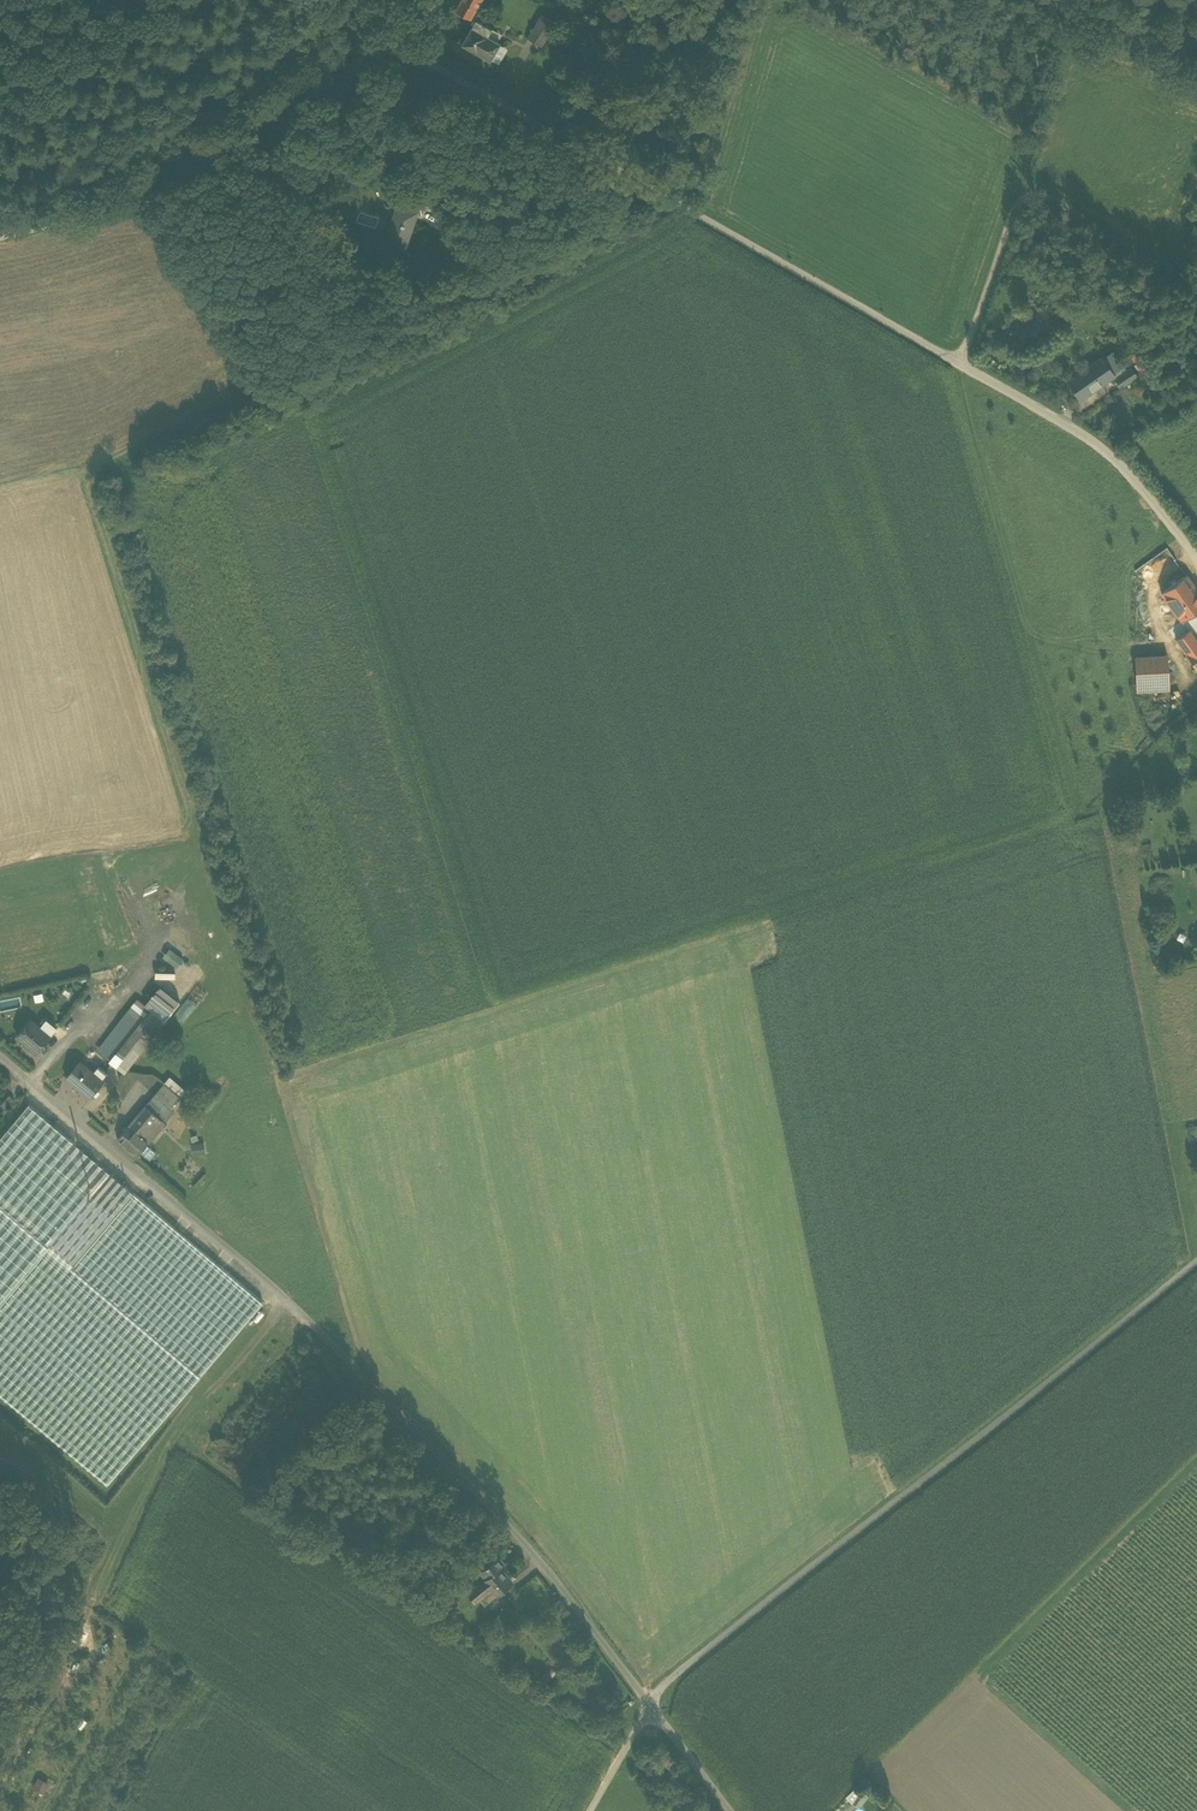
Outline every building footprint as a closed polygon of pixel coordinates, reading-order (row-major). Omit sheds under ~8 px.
[(470,18),(476,9),(481,0),(461,0),(455,10),(457,11),(470,18)] [(528,39),(541,47),(551,30),(550,29),(554,22),(542,15),(528,39)] [(462,44),(490,61),(500,43),(488,36),(492,29),(476,19),(462,44)] [(417,212),(422,214),(425,205),(393,194),(390,203),(398,206),(398,205),(417,212)] [(385,242),(405,249),(417,212),(398,205),(398,206),(401,207),(395,224),(392,223),(385,242)] [(398,206),(392,223),(395,224),(401,207),(398,206)] [(1186,256),(1193,259),(1196,250),(1196,244),(1188,240),(1182,254),(1186,256)] [(1187,272),(1193,259),(1186,256),(1181,269),(1187,272)] [(1067,382),(1080,400),(1103,384),(1114,376),(1116,379),(1126,372),(1112,353),(1103,360),(1101,358),(1090,366),(1090,365),(1067,382)] [(1116,379),(1121,387),(1137,376),(1131,368),(1126,372),(1116,379)] [(1158,408),(1163,416),(1180,406),(1170,390),(1164,395),(1168,402),(1158,408)] [(1196,610),(1196,588),(1187,574),(1161,592),(1180,622),(1196,610)] [(1175,638),(1181,646),(1192,638),(1186,630),(1175,638)] [(1196,645),(1192,638),(1181,646),(1186,653),(1196,645)] [(1196,645),(1186,653),(1196,669),(1196,645)] [(1137,685),(1169,684),(1167,656),(1135,658),(1137,685)] [(1169,684),(1137,685),(1137,693),(1169,692),(1169,684)] [(169,947),(162,957),(177,967),(183,957),(169,947)] [(145,1004),(165,1020),(180,1001),(160,985),(145,1004)] [(150,1009),(138,999),(97,1052),(110,1062),(150,1009)] [(110,1062),(124,1073),(154,1034),(164,1021),(150,1009),(110,1062)] [(17,1037),(36,1053),(51,1036),(40,1027),(31,1020),(17,1037)] [(45,1021),(40,1027),(51,1036),(56,1030),(45,1021)] [(66,1078),(89,1098),(104,1081),(102,1080),(94,1073),(80,1061),(66,1078)] [(98,1067),(94,1073),(102,1080),(107,1075),(98,1067)] [(169,1077),(163,1084),(179,1098),(185,1091),(169,1077)] [(154,1095),(170,1109),(179,1098),(163,1084),(154,1095)] [(117,1140),(137,1156),(165,1123),(162,1120),(171,1109),(170,1109),(154,1095),(145,1106),(117,1140)] [(0,1106),(5,1110),(14,1101),(9,1096),(0,1106)] [(107,1488),(263,1303),(29,1104),(0,1139),(0,1397),(107,1488)] [(204,1152),(203,1141),(190,1143),(192,1154),(204,1152)] [(468,1594),(475,1603),(479,1599),(491,1589),(497,1595),(497,1596),(512,1583),(500,1569),(503,1565),(497,1558),(481,1572),(486,1578),(478,1586),(468,1594)] [(457,1591),(462,1596),(469,1590),(464,1585),(457,1591)] [(485,1606),(497,1596),(497,1595),(491,1589),(479,1599),(485,1606)] [(37,1777),(32,1789),(44,1794),(50,1782),(37,1777)]
